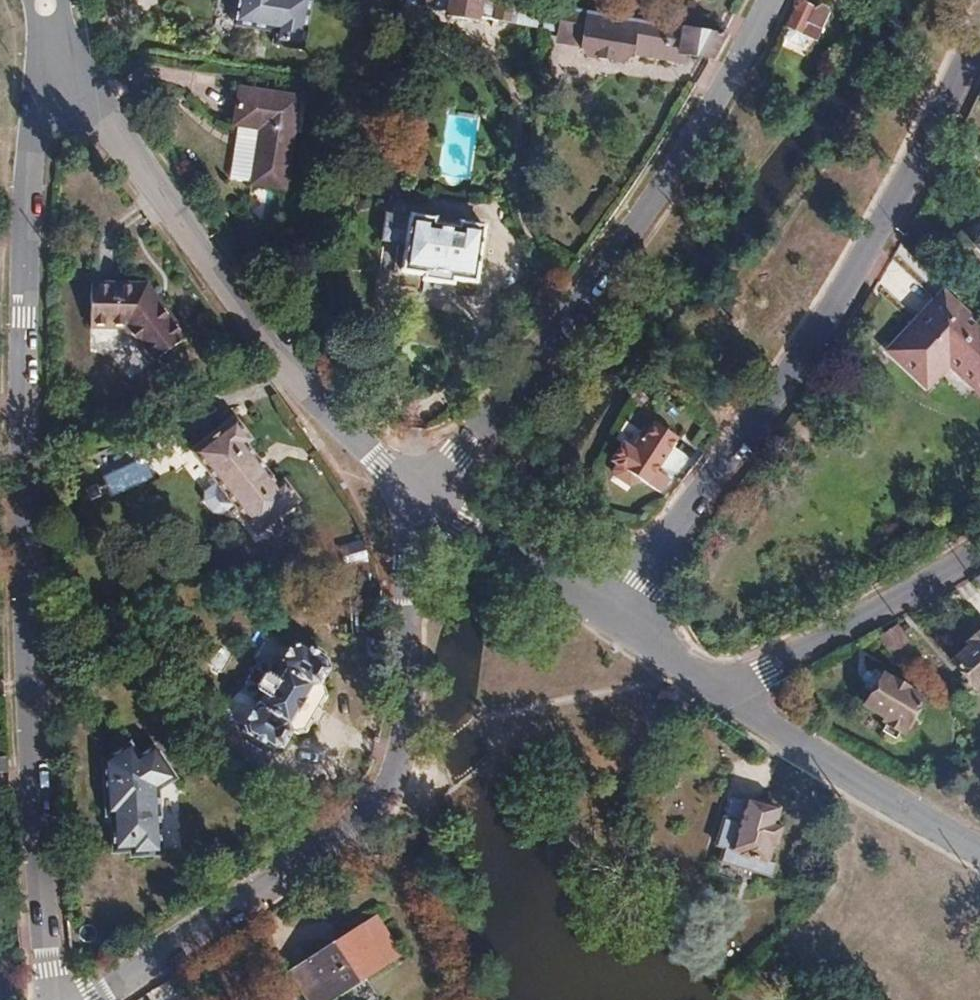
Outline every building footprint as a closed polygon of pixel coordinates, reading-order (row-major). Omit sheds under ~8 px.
[(232,25),(275,32),(273,44),(299,48),(306,0),(237,0),(232,25)] [(509,0),(416,0),(415,5),(424,6),(424,10),(445,13),(444,17),(476,22),(477,19),(495,21),(496,18),(506,20),(509,0)] [(829,16),(827,6),(822,2),(813,7),(798,0),(796,0),(784,24),(788,26),(807,35),(817,40),(829,16)] [(712,54),(723,33),(647,21),(567,7),(562,40),(578,43),(584,53),(619,59),(631,50),(682,59),(683,53),(710,58),(712,54)] [(802,46),(807,35),(788,26),(783,37),(802,46)] [(578,60),(577,46),(552,46),(553,61),(578,60)] [(283,188),(295,98),(239,90),(234,126),(236,126),(259,130),(251,183),(283,188)] [(251,183),(259,130),(236,126),(228,180),(251,183)] [(435,219),(383,212),(378,243),(403,247),(399,273),(420,276),(420,281),(450,286),(451,280),(473,283),(481,226),(456,222),(455,228),(434,225),(435,219)] [(144,283),(91,281),(88,326),(122,327),(148,364),(184,338),(144,283)] [(942,297),(893,349),(927,381),(949,358),(979,388),(979,332),(942,297)] [(193,448),(254,532),(297,500),(282,480),(276,485),(245,443),(251,438),(235,417),(193,448)] [(669,478),(655,468),(674,437),(648,420),(630,447),(621,442),(610,459),(617,464),(613,469),(614,474),(629,483),(634,483),(638,476),(661,491),(669,478)] [(896,659),(913,646),(897,624),(880,637),(896,659)] [(951,660),(974,685),(979,679),(979,627),(964,640),(970,646),(951,660)] [(318,684),(328,669),(323,659),(296,642),(273,677),(268,675),(262,675),(256,684),(258,689),(264,693),(259,700),(237,686),(222,711),(244,724),(241,729),(270,747),(281,745),(290,732),(286,721),(308,686),(319,685),(318,684)] [(902,729),(920,700),(904,690),(906,687),(893,679),(891,682),(882,676),(864,705),(883,717),(881,720),(886,723),(881,730),(892,737),(898,727),(902,729)] [(303,731),(325,696),(319,685),(308,686),(286,721),(290,732),(303,731)] [(161,788),(177,779),(173,774),(155,746),(146,752),(138,756),(130,744),(103,761),(108,816),(112,815),(115,852),(133,851),(133,857),(163,854),(158,792),(161,788)] [(772,827),(777,810),(749,801),(747,806),(732,801),(718,846),(765,861),(769,850),(774,844),(778,832),(775,828),(772,827)] [(384,965),(383,963),(398,952),(375,919),(360,929),(358,926),(293,970),(313,999),(331,999),(384,965)]
